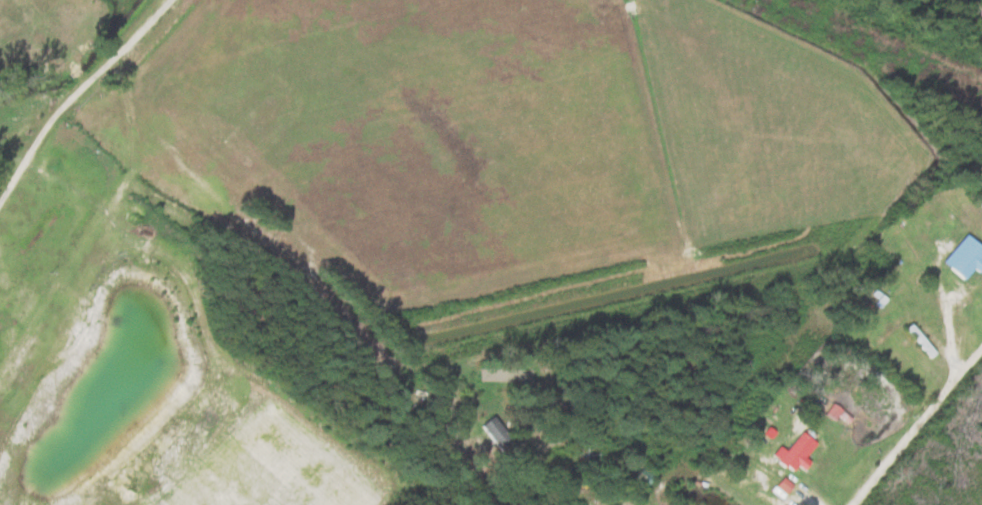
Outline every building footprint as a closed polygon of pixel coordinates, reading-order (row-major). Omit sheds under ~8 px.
[(977,181),(967,188),(981,207),(981,187),(977,181)] [(973,295),(980,305),(981,304),(981,290),(980,292),(954,256),(940,267),(965,301),(973,295)] [(904,329),(928,357),(933,352),(909,324),(904,329)] [(479,426),(502,454),(513,445),(490,417),(479,426)]
